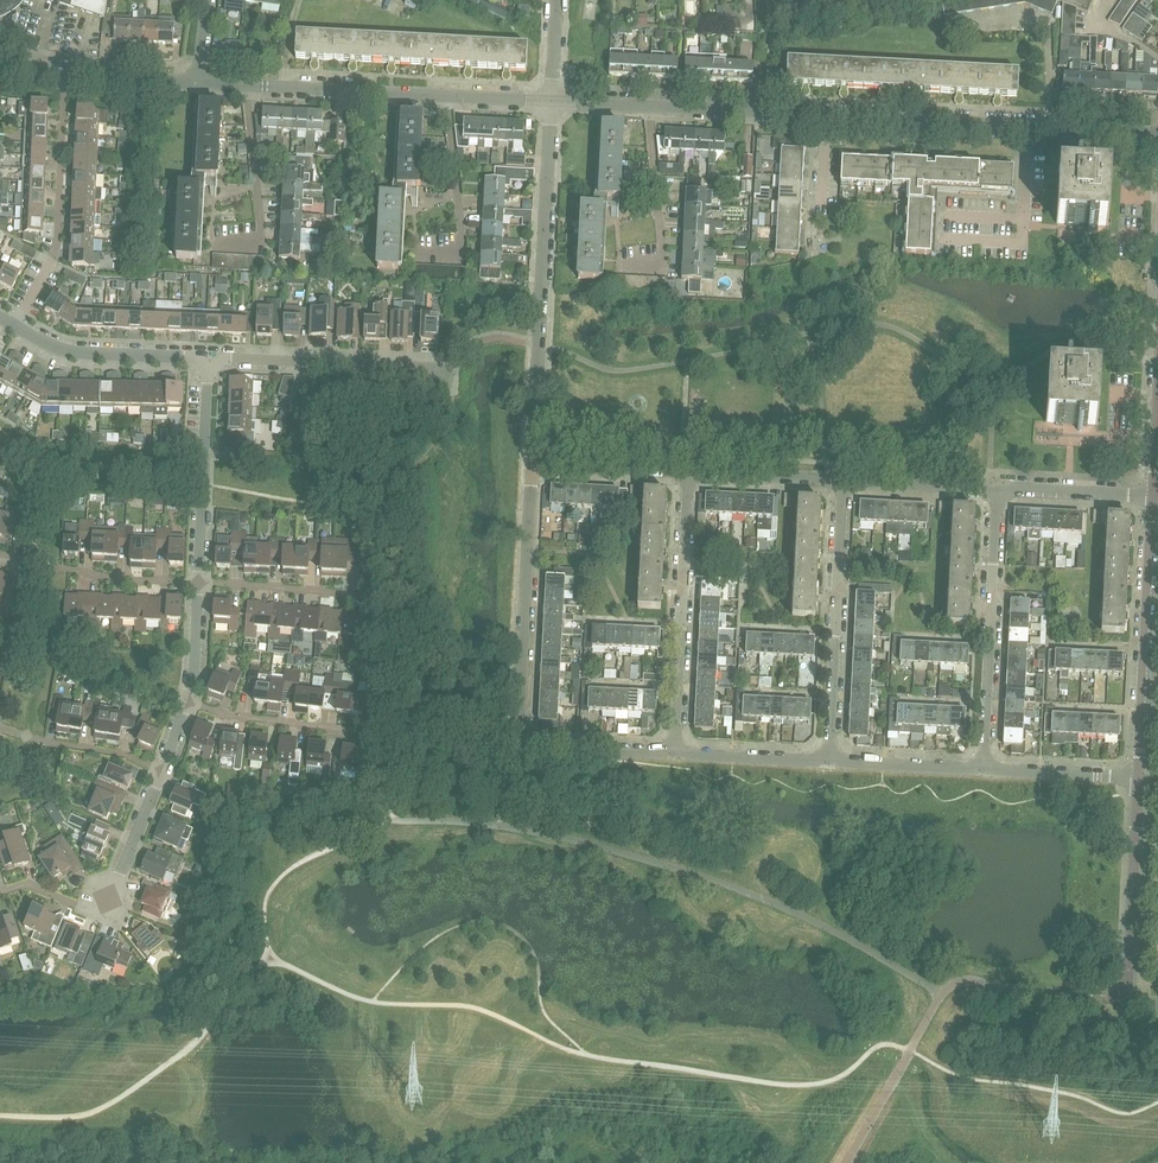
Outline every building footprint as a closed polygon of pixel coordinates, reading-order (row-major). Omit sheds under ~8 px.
[(9,11),(14,8),(21,0),(22,0),(0,0),(0,15),(9,11)] [(104,18),(107,0),(51,0),(104,18)] [(131,43),(131,24),(110,23),(111,19),(114,0),(108,0),(103,33),(110,34),(110,38),(115,39),(115,42),(131,43)] [(263,4),(262,11),(279,14),(281,0),(264,0),(263,4)] [(479,5),(478,7),(508,21),(509,19),(512,13),(508,11),(484,0),(481,0),(479,5)] [(815,17),(833,12),(830,1),(829,0),(816,0),(811,1),(815,17)] [(848,0),(832,0),(830,1),(833,12),(834,16),(852,14),(848,1),(848,0)] [(848,1),(852,14),(869,10),(865,0),(848,0),(848,1)] [(870,9),(882,6),(879,0),(867,0),(870,9)] [(949,0),(942,1),(944,16),(952,14),(949,0)] [(959,13),(957,0),(949,0),(952,14),(959,13)] [(966,12),(964,0),(957,0),(959,13),(966,12)] [(974,11),(972,0),(964,0),(966,12),(974,11)] [(980,0),(972,0),(974,11),(981,10),(980,0)] [(988,9),(987,0),(980,0),(981,10),(988,9)] [(988,9),(996,8),(995,0),(987,0),(988,9)] [(1041,0),(1034,0),(1031,6),(1038,8),(1041,0)] [(1038,8),(1045,11),(1049,0),(1041,0),(1038,8)] [(1045,11),(1053,14),(1058,1),(1056,0),(1049,0),(1045,11)] [(1078,8),(1089,13),(1094,0),(1056,0),(1058,1),(1064,3),(1078,8)] [(1134,6),(1126,0),(1123,0),(1121,4),(1131,10),(1134,6)] [(179,3),(178,12),(187,13),(188,4),(179,3)] [(1064,3),(1063,14),(1077,15),(1078,8),(1064,3)] [(1121,4),(1117,9),(1128,15),(1131,10),(1121,4)] [(1134,14),(1140,18),(1146,9),(1140,5),(1134,14)] [(531,18),(531,14),(531,6),(519,6),(519,17),(531,18)] [(1124,20),(1128,15),(1117,9),(1114,14),(1124,20)] [(801,19),(800,10),(787,12),(788,21),(801,19)] [(131,24),(131,43),(145,43),(146,25),(146,11),(139,11),(139,24),(131,24)] [(146,25),(145,43),(159,44),(160,25),(161,19),(151,18),(151,12),(146,11),(146,25)] [(1121,25),(1124,20),(1114,14),(1109,21),(1121,25)] [(1134,14),(1130,19),(1123,29),(1129,34),(1140,18),(1134,14)] [(647,15),(637,15),(638,26),(647,26),(647,15)] [(1135,38),(1139,32),(1146,22),(1140,18),(1129,34),(1135,38)] [(161,19),(160,25),(159,44),(178,45),(179,36),(175,36),(176,26),(174,26),(174,20),(161,19)] [(740,19),(731,20),(731,30),(741,29),(740,19)] [(1135,38),(1142,42),(1153,27),(1146,22),(1139,32),(1135,38)] [(665,31),(656,31),(656,39),(665,40),(665,31)] [(318,60),(334,61),(335,36),(297,34),(296,59),(312,60),(312,63),(310,64),(310,69),(311,70),(318,70),(319,69),(319,65),(318,64),(318,60)] [(373,38),(335,36),(334,61),(350,61),(350,65),(348,66),(348,71),(349,72),(356,72),(357,71),(357,67),(356,65),(356,62),(372,63),(373,38)] [(1083,37),(1076,37),(1071,36),(1062,36),(1060,66),(1068,66),(1069,59),(1074,60),(1081,60),(1082,54),(1082,43),(1083,37)] [(412,40),(373,38),(372,63),(388,63),(388,67),(387,68),(386,73),(387,74),(394,74),(395,73),(395,68),(394,67),(394,64),(411,64),(412,40)] [(433,69),(433,66),(449,66),(451,42),(412,40),(411,64),(427,65),(427,69),(425,70),(425,74),(426,76),(433,76),(434,75),(434,70),(433,69)] [(1123,76),(1112,76),(1111,92),(1127,93),(1128,72),(1129,53),(1128,53),(1129,45),(1116,40),(1116,50),(1122,50),(1121,67),(1122,67),(1122,72),(1123,72),(1123,76)] [(488,68),(489,44),(451,42),(449,66),(465,67),(465,71),(464,72),(464,76),(465,78),(471,78),(472,77),(473,72),(471,71),(472,67),(488,68)] [(528,46),(489,44),(488,68),(504,69),(504,73),(503,74),(502,78),(503,80),(510,80),(511,79),(511,74),(510,73),(510,69),(527,70),(528,46)] [(236,64),(238,51),(218,50),(218,63),(236,64)] [(610,75),(623,76),(624,58),(625,51),(611,50),(610,75)] [(625,51),(624,58),(623,76),(637,77),(638,59),(638,52),(625,51)] [(1092,75),(1081,74),(1080,90),(1095,91),(1096,75),(1098,52),(1091,51),(1090,65),(1091,65),(1091,70),(1092,70),(1092,75)] [(1096,75),(1095,91),(1111,92),(1112,76),(1113,52),(1106,52),(1106,66),(1107,66),(1107,71),(1108,71),(1108,76),(1096,75)] [(1150,94),(1150,97),(1157,97),(1157,94),(1157,78),(1151,78),(1152,57),(1144,52),(1144,63),(1142,93),(1150,94)] [(652,53),(651,59),(650,78),(664,78),(665,60),(665,53),(652,53)] [(699,80),(700,62),(700,55),(687,54),(686,61),(685,79),(699,80)] [(712,81),(713,63),(714,56),(700,55),(700,62),(699,80),(712,81)] [(638,59),(637,77),(650,78),(651,59),(638,59)] [(665,60),(664,78),(678,79),(679,61),(665,60)] [(825,62),(806,61),(788,60),(787,84),(803,85),(803,89),(802,90),(801,94),(802,95),(809,96),(810,95),(810,90),(809,89),(809,85),(824,86),(825,62)] [(1078,90),(1080,90),(1081,74),(1081,60),(1074,60),(1073,74),(1064,74),(1063,90),(1064,90),(1064,93),(1072,93),(1072,90),(1078,90)] [(848,87),(862,88),(864,64),(825,62),(824,86),(842,87),(841,91),(840,92),(840,96),(841,97),(848,98),(849,97),(849,92),(848,91),(848,87)] [(713,63),(712,81),(726,82),(727,63),(713,63)] [(726,82),(739,82),(740,64),(727,63),(726,82)] [(1127,93),(1142,93),(1144,63),(1137,63),(1136,72),(1128,72),(1127,93)] [(754,65),(740,64),(739,82),(753,83),(754,65)] [(886,89),(901,90),(902,66),(864,64),(862,88),(880,89),(880,93),(879,94),(878,98),(879,100),(886,100),(887,99),(887,94),(886,93),(886,89)] [(925,91),(940,92),(941,68),(902,66),(901,90),(918,91),(918,95),(917,96),(916,100),(918,102),(924,102),(925,101),(926,96),(925,95),(925,91)] [(980,70),(941,68),(940,92),(957,93),(957,97),(955,98),(955,102),(956,104),(963,104),(964,103),(964,98),(963,97),(963,93),(978,94),(980,70)] [(994,106),(1001,106),(1002,105),(1002,100),(1001,99),(1001,96),(1018,96),(1019,72),(980,70),(978,94),(995,95),(995,99),(994,100),(993,104),(994,106)] [(235,107),(235,99),(223,98),(223,107),(235,107)] [(19,117),(26,117),(47,118),(48,102),(47,102),(47,105),(25,104),(20,103),(19,117)] [(217,196),(219,157),(222,105),(201,104),(197,176),(192,176),(192,186),(181,186),(177,258),(198,259),(201,187),(210,187),(211,196),(214,196),(217,196)] [(79,110),(78,123),(100,124),(100,112),(102,112),(102,111),(79,110),(80,107),(79,107),(79,110)] [(268,130),(278,130),(279,110),(263,109),(263,115),(255,115),(257,135),(256,135),(257,142),(262,142),(261,135),(268,136),(268,130)] [(294,111),(279,110),(278,130),(276,152),(284,152),(285,138),(283,138),(283,131),(293,131),(294,111)] [(308,132),(309,112),(294,111),(293,131),(292,139),(297,139),(297,131),(308,132)] [(323,112),(309,112),(308,132),(307,148),(306,154),(314,155),(314,152),(314,132),(322,132),(323,112)] [(393,196),(382,196),(375,195),(375,210),(382,210),(379,268),(399,269),(403,196),(411,197),(413,206),(415,206),(418,206),(422,115),(402,114),(398,187),(393,187),(393,196)] [(26,117),(25,130),(47,131),(47,118),(26,117)] [(470,140),(479,140),(480,121),(479,121),(480,118),(471,117),(471,120),(465,120),(464,126),(455,126),(458,147),(457,147),(459,163),(464,163),(463,148),(469,148),(470,140)] [(620,198),(623,126),(628,126),(628,119),(613,118),(613,126),(603,125),(599,197),(594,197),(594,207),(582,206),(579,279),(600,280),(603,207),(607,207),(607,198),(616,198),(620,198)] [(345,142),(346,121),(325,120),(325,133),(331,133),(331,142),(345,142)] [(495,121),(480,121),(479,140),(479,149),(484,149),(485,140),(494,141),(495,121)] [(510,122),(495,121),(494,141),(494,147),(508,147),(509,142),(510,122)] [(508,154),(507,165),(526,166),(526,155),(513,154),(513,150),(515,150),(515,142),(524,143),(525,123),(510,122),(509,142),(508,147),(508,154)] [(99,137),(100,124),(78,123),(78,136),(99,137)] [(46,144),(47,131),(25,130),(25,143),(46,144)] [(679,165),(681,131),(666,131),(666,137),(657,137),(659,156),(665,156),(679,157),(679,165)] [(696,132),(681,131),(679,165),(685,166),(686,152),(695,152),(696,132)] [(710,133),(696,132),(695,152),(694,157),(699,157),(700,153),(709,153),(710,133)] [(716,166),(716,153),(724,154),(725,134),(710,133),(709,153),(709,165),(716,166)] [(78,136),(77,149),(99,150),(99,137),(78,136)] [(794,138),(774,137),(774,149),(782,150),(781,163),(804,164),(805,151),(806,151),(793,150),(794,138)] [(25,143),(24,156),(46,157),(46,144),(25,143)] [(247,144),(238,145),(239,155),(247,154),(247,144)] [(77,149),(76,162),(98,163),(99,150),(77,149)] [(500,153),(493,152),(492,164),(499,165),(500,153)] [(23,168),(45,169),(46,157),(24,156),(23,168)] [(485,165),(485,157),(478,156),(477,165),(485,165)] [(285,169),(284,185),(304,186),(313,186),(314,171),(310,171),(310,158),(296,158),(296,169),(285,169)] [(743,159),(742,177),(751,178),(752,160),(743,159)] [(906,254),(931,256),(934,203),(922,202),(923,195),(927,196),(927,189),(960,191),(960,194),(1012,197),(1014,168),(842,159),(841,184),(909,188),(906,254)] [(97,176),(98,163),(76,162),(76,175),(97,176)] [(804,164),(781,163),(780,176),(803,177),(804,164)] [(248,176),(248,166),(240,165),(239,176),(248,176)] [(23,168),(23,169),(26,169),(26,181),(23,180),(23,181),(45,182),(45,169),(23,168)] [(496,180),(486,179),(485,194),(505,195),(506,187),(511,187),(511,181),(525,182),(526,169),(497,168),(496,180)] [(1059,172),(1057,223),(1109,226),(1111,174),(1059,172)] [(76,175),(75,187),(97,188),(97,176),(76,175)] [(780,176),(779,189),(803,190),(803,177),(780,176)] [(688,178),(687,205),(706,206),(707,197),(711,198),(711,191),(701,191),(702,179),(688,178)] [(23,181),(22,194),(44,195),(45,182),(23,181)] [(742,193),(751,193),(752,181),(742,181),(742,193)] [(283,199),(303,201),(304,193),(323,193),(323,186),(313,186),(304,186),(284,185),(283,199)] [(104,189),(97,188),(75,187),(75,200),(96,201),(103,202),(104,189)] [(803,190),(779,189),(779,202),(802,203),(803,190)] [(43,208),(44,195),(22,194),(22,207),(43,208)] [(485,194),(485,209),(505,210),(505,201),(505,195),(485,194)] [(313,201),(303,201),(283,199),(283,214),(303,215),(303,206),(313,207),(313,201)] [(96,214),(96,201),(75,200),(74,213),(96,214)] [(533,201),(523,200),(523,210),(532,210),(533,201)] [(779,202),(778,215),(801,216),(802,203),(779,202)] [(720,207),(706,206),(687,205),(686,220),(705,221),(706,212),(720,212),(720,207)] [(22,207),(21,220),(43,221),(43,208),(22,207)] [(505,210),(485,209),(484,224),(504,225),(504,216),(514,217),(514,219),(523,219),(522,226),(532,227),(532,211),(515,211),(505,210)] [(74,213),(73,226),(95,227),(100,227),(100,217),(99,215),(96,215),(96,214),(74,213)] [(303,215),(283,214),(282,229),(302,230),(302,220),(323,221),(323,216),(303,215)] [(800,229),(801,216),(778,215),(777,228),(800,229)] [(42,237),(43,221),(21,220),(21,232),(19,232),(19,233),(24,233),(23,241),(36,245),(36,234),(41,234),(41,237),(42,237)] [(685,235),(705,236),(714,237),(714,236),(716,236),(716,229),(724,230),(724,223),(705,221),(686,220),(685,235)] [(483,239),(508,240),(508,239),(503,239),(504,230),(504,225),(484,224),(483,239)] [(73,226),(73,239),(94,240),(95,227),(73,226)] [(777,228),(777,241),(800,242),(800,229),(777,228)] [(319,231),(302,230),(282,229),(281,244),(301,245),(302,235),(319,236),(319,231)] [(714,237),(705,236),(685,235),(684,250),(704,251),(704,241),(714,241),(714,237)] [(735,247),(748,248),(749,238),(736,237),(735,247)] [(73,239),(72,252),(94,253),(94,240),(73,239)] [(522,241),(508,240),(483,239),(483,254),(502,255),(503,247),(509,247),(509,248),(522,248),(522,241)] [(11,248),(16,251),(20,243),(15,240),(11,248)] [(799,255),(800,242),(777,241),(776,254),(799,255)] [(20,243),(16,251),(21,253),(33,260),(37,252),(20,243)] [(321,253),(322,246),(301,245),(281,244),(281,259),(301,260),(301,252),(321,253)] [(353,258),(353,248),(344,247),(344,258),(353,258)] [(684,250),(684,265),(703,266),(704,256),(708,256),(709,251),(704,251),(684,250)] [(761,251),(752,250),(751,265),(760,265),(761,251)] [(93,265),(94,253),(72,252),(72,268),(72,265),(95,266),(95,265),(93,265)] [(520,256),(502,255),(483,254),(482,279),(501,280),(502,264),(519,264),(520,256)] [(150,263),(151,263),(159,263),(160,256),(151,255),(150,263)] [(746,267),(747,257),(737,256),(736,266),(746,267)] [(9,265),(0,261),(0,284),(9,265)] [(9,265),(0,284),(0,285),(15,292),(15,291),(12,290),(22,269),(21,269),(21,270),(9,265)] [(714,266),(703,266),(684,265),(683,279),(689,280),(689,293),(702,293),(703,272),(714,272),(714,266)] [(73,282),(78,285),(81,277),(66,271),(62,277),(73,282)] [(249,274),(241,273),(241,283),(249,283),(249,274)] [(87,279),(81,277),(78,285),(84,287),(87,279)] [(677,282),(668,282),(667,293),(667,296),(667,297),(676,298),(676,297),(677,282)] [(48,310),(59,317),(71,299),(60,292),(61,291),(60,290),(48,309),(46,308),(45,308),(48,310)] [(81,305),(71,299),(59,317),(74,327),(81,305)] [(272,336),(273,317),(280,317),(281,301),(268,300),(267,309),(259,309),(257,335),(272,336)] [(334,330),(334,327),(335,301),(321,300),(320,311),(310,310),(310,311),(310,318),(312,320),(311,336),(309,336),(316,337),(318,339),(325,339),(325,341),(326,341),(326,330),(334,330)] [(365,328),(365,340),(379,341),(380,324),(388,325),(389,300),(383,300),(383,305),(374,305),(374,317),(364,316),(363,328),(365,328)] [(479,307),(500,308),(501,301),(480,300),(479,307)] [(144,308),(143,330),(156,331),(157,309),(157,302),(144,302),(144,308)] [(156,331),(169,331),(170,309),(170,303),(157,302),(157,309),(156,331)] [(407,326),(414,326),(415,313),(415,303),(402,302),(402,314),(393,314),(392,341),(406,342),(407,326)] [(170,303),(170,309),(169,331),(181,332),(182,310),(183,303),(170,303)] [(92,306),(81,305),(74,327),(91,328),(92,306)] [(360,339),(360,334),(361,306),(349,305),(345,309),(345,312),(339,312),(338,339),(353,340),(353,338),(360,339)] [(105,306),(92,306),(91,328),(104,328),(105,306)] [(118,307),(105,306),(104,328),(117,329),(118,307)] [(131,307),(118,307),(117,329),(130,329),(131,307)] [(130,329),(143,330),(144,308),(131,307),(130,329)] [(220,333),(233,334),(234,312),(234,308),(221,307),(221,312),(220,333)] [(300,326),(302,326),(307,326),(308,309),(286,308),(284,336),(299,337),(300,326)] [(195,311),(182,310),(181,332),(194,332),(195,311)] [(208,311),(195,311),(194,332),(207,333),(208,311)] [(221,312),(208,311),(207,333),(220,333),(221,312)] [(234,312),(233,334),(246,335),(247,313),(234,312)] [(419,314),(415,313),(414,326),(414,332),(422,332),(422,335),(421,343),(424,343),(424,345),(435,344),(435,343),(437,343),(437,341),(438,319),(439,315),(419,314)] [(1,359),(0,361),(0,383),(2,385),(13,366),(7,362),(1,359)] [(14,391),(25,372),(13,366),(2,385),(9,388),(5,395),(10,398),(14,391)] [(1047,422),(1098,425),(1101,373),(1049,371),(1047,422)] [(26,398),(37,379),(25,372),(14,391),(26,398)] [(279,395),(282,396),(290,398),(296,378),(287,377),(284,377),(279,395)] [(232,394),(253,395),(254,382),(256,382),(256,381),(233,380),(233,378),(232,378),(232,394)] [(43,382),(37,379),(26,398),(33,402),(29,410),(39,416),(42,407),(48,385),(43,382)] [(53,385),(48,385),(42,407),(60,407),(60,385),(53,385)] [(60,407),(73,407),(74,385),(67,385),(60,385),(60,407)] [(80,386),(74,385),(73,407),(87,407),(87,386),(80,386)] [(101,385),(101,386),(100,408),(114,408),(114,386),(102,386),(102,385),(101,385)] [(100,408),(101,386),(87,386),(87,407),(100,408)] [(122,386),(114,386),(114,408),(128,408),(128,387),(122,386)] [(134,387),(128,387),(128,408),(141,408),(141,387),(134,387)] [(154,414),(155,409),(155,387),(141,387),(141,408),(141,414),(154,414)] [(155,409),(154,414),(154,417),(168,417),(168,409),(169,387),(155,387),(155,409)] [(182,388),(176,387),(169,387),(168,409),(182,409),(182,388)] [(253,408),(253,395),(232,394),(231,407),(253,408)] [(287,409),(290,398),(282,396),(281,402),(283,402),(282,409),(287,409)] [(252,420),(253,408),(231,407),(231,419),(252,420)] [(280,416),(278,422),(286,424),(291,409),(287,409),(282,409),(280,416)] [(6,419),(11,422),(16,416),(11,412),(6,419)] [(11,422),(16,426),(21,419),(16,416),(11,422)] [(252,420),(231,419),(230,436),(231,436),(231,433),(236,433),(235,446),(238,447),(237,457),(236,457),(236,458),(254,459),(254,458),(253,458),(254,433),(252,433),(252,420)] [(286,424),(278,422),(275,433),(283,436),(286,424)] [(167,445),(173,446),(184,446),(185,436),(168,436),(168,437),(167,445)] [(552,506),(565,506),(566,488),(553,487),(552,506)] [(580,488),(566,488),(565,506),(579,507),(580,488)] [(593,489),(580,488),(579,507),(592,508),(593,489)] [(606,490),(593,489),(592,508),(605,509),(606,490)] [(629,491),(619,491),(606,490),(605,509),(618,509),(618,515),(627,516),(629,491)] [(645,492),(645,500),(643,531),(666,532),(668,493),(645,492)] [(552,508),(552,506),(553,495),(544,494),(543,508),(552,508)] [(707,495),(707,496),(700,496),(699,514),(720,515),(721,496),(707,495)] [(733,516),(734,496),(721,496),(720,515),(733,516)] [(748,497),(734,496),(733,516),(747,516),(748,497)] [(759,517),(760,498),(748,497),(747,516),(759,517)] [(774,498),(760,498),(759,517),(760,517),(759,532),(772,532),(773,514),(774,498)] [(179,499),(178,509),(187,509),(187,500),(179,499)] [(799,508),(797,539),(820,540),(822,501),(799,499),(799,508)] [(875,523),(876,503),(862,503),(862,505),(855,504),(854,530),(861,530),(861,522),(875,523)] [(888,524),(889,504),(876,503),(875,523),(888,524)] [(902,505),(889,504),(888,524),(901,524),(902,505)] [(901,524),(914,525),(915,505),(902,505),(901,524)] [(929,506),(915,505),(914,525),(928,526),(929,506)] [(954,508),(953,516),(952,547),(974,548),(977,509),(954,508)] [(5,515),(0,536),(0,542),(11,544),(15,526),(22,528),(26,512),(19,510),(17,518),(5,515)] [(1021,530),(1029,531),(1030,512),(1017,512),(1017,513),(1010,513),(1008,548),(1015,549),(1016,530),(1021,530)] [(1043,532),(1044,513),(1030,512),(1029,531),(1029,540),(1042,541),(1043,532)] [(1043,532),(1054,532),(1056,532),(1057,514),(1044,513),(1043,532)] [(1069,533),(1070,514),(1057,514),(1056,532),(1069,533)] [(1083,515),(1070,514),(1069,533),(1079,533),(1079,537),(1088,538),(1089,515),(1083,515)] [(1109,516),(1108,524),(1107,555),(1129,556),(1131,517),(1109,516)] [(87,538),(87,521),(80,521),(80,526),(66,525),(65,555),(79,556),(79,537),(87,538)] [(93,561),(105,562),(106,535),(94,534),(95,522),(87,521),(87,538),(94,538),(93,561)] [(125,544),(126,528),(119,527),(118,535),(106,535),(105,562),(117,562),(118,544),(125,544)] [(131,568),(143,568),(144,541),(133,541),(133,528),(126,528),(125,544),(132,545),(131,568)] [(145,535),(144,541),(143,568),(155,569),(156,546),(164,546),(164,530),(157,529),(157,536),(145,535)] [(184,566),(185,543),(185,535),(172,535),(172,530),(164,530),(164,546),(171,546),(170,565),(184,566)] [(666,532),(643,531),(641,569),(664,571),(666,532)] [(239,549),(239,533),(232,533),(232,537),(218,537),(217,567),(231,568),(232,549),(239,549)] [(245,573),(257,574),(258,546),(246,546),(247,533),(239,533),(239,549),(246,550),(245,573)] [(551,533),(550,541),(562,543),(563,534),(551,533)] [(579,543),(584,544),(589,544),(589,534),(580,533),(579,543)] [(602,534),(594,534),(594,543),(602,543),(602,534)] [(277,556),(278,539),(271,539),(270,547),(258,546),(257,574),(269,574),(270,561),(277,561),(277,556)] [(284,556),(284,567),(283,575),(296,575),(297,548),(285,548),(285,540),(278,539),(277,556),(284,556)] [(795,577),(818,579),(820,540),(797,539),(795,577)] [(730,550),(730,540),(723,540),(722,549),(730,550)] [(316,558),(316,541),(309,541),(309,549),(297,548),(296,575),(308,576),(308,557),(316,558)] [(334,577),(335,550),(336,541),(323,541),(316,541),(316,558),(323,558),(322,576),(334,577)] [(347,559),(354,559),(355,543),(347,542),(347,550),(335,550),(334,577),(346,577),(347,559)] [(972,587),(974,564),(974,548),(952,547),(950,586),(972,587)] [(1080,553),(1079,570),(1079,571),(1086,571),(1087,553),(1080,553)] [(1107,555),(1105,594),(1127,595),(1129,556),(1107,555)] [(574,586),(565,585),(565,577),(572,578),(573,569),(555,568),(554,576),(548,576),(547,591),(564,591),(573,592),(574,586)] [(662,610),(664,571),(641,569),(639,609),(662,610)] [(703,599),(721,600),(723,600),(724,594),(721,594),(721,585),(726,585),(726,577),(710,577),(710,585),(704,584),(703,599)] [(816,618),(818,579),(795,577),(793,617),(816,618)] [(885,585),(860,584),(859,592),(858,592),(857,607),(875,608),(878,608),(879,602),(876,602),(876,593),(884,593),(885,585)] [(731,601),(739,601),(740,586),(732,586),(731,601)] [(970,626),(972,587),(950,586),(948,625),(970,626)] [(564,591),(547,591),(546,605),(564,606),(584,607),(584,601),(564,600),(564,591)] [(67,595),(66,608),(66,617),(66,618),(80,618),(79,628),(89,629),(91,595),(82,594),(82,596),(67,595)] [(1125,634),(1127,601),(1127,595),(1105,594),(1103,633),(1125,634)] [(112,630),(113,630),(114,596),(114,597),(100,597),(100,595),(91,595),(89,629),(99,629),(100,619),(113,620),(112,630)] [(136,631),(138,597),(137,597),(137,598),(123,598),(123,596),(114,596),(113,630),(123,630),(123,620),(136,621),(136,631)] [(231,612),(231,608),(232,596),(216,596),(214,624),(230,625),(230,630),(237,630),(238,612),(231,612)] [(146,621),(160,622),(161,600),(146,599),(147,597),(138,597),(136,631),(146,631),(146,621)] [(181,625),(181,620),(182,598),(168,597),(168,601),(161,600),(160,622),(160,630),(168,630),(168,625),(181,625)] [(721,600),(703,599),(702,614),(720,615),(734,616),(735,610),(720,609),(721,600)] [(1012,601),(1011,615),(1030,616),(1046,617),(1047,609),(1033,608),(1032,610),(1030,610),(1030,601),(1012,601)] [(269,638),(272,604),(272,606),(258,605),(258,603),(249,602),(245,636),(256,637),(257,627),(270,628),(269,638)] [(272,604),(269,638),(279,639),(280,629),(293,630),(292,640),(293,640),(296,606),(295,606),(295,608),(281,607),(281,605),(272,604)] [(563,615),(564,606),(546,605),(546,619),(563,621),(574,621),(575,615),(563,615)] [(296,606),(293,640),(303,641),(303,631),(317,632),(316,642),(319,608),(319,610),(304,609),(305,607),(296,606)] [(875,616),(875,608),(857,607),(856,621),(875,622),(878,622),(878,617),(875,616)] [(66,617),(66,608),(58,608),(57,617),(66,617)] [(339,644),(343,611),(342,611),(342,612),(328,611),(328,609),(319,608),(316,642),(326,643),(327,634),(340,635),(339,644)] [(350,636),(364,637),(371,638),(368,624),(365,624),(366,615),(351,613),(351,611),(343,611),(339,644),(349,645),(350,636)] [(720,615),(702,614),(701,629),(719,629),(721,630),(722,623),(719,623),(720,615)] [(1029,625),(1030,616),(1011,615),(1010,630),(1029,631),(1031,631),(1032,625),(1029,625)] [(562,629),(563,621),(546,619),(545,635),(562,635),(578,636),(579,630),(562,629)] [(856,637),(874,637),(877,638),(877,631),(874,631),(875,622),(856,621),(856,637)] [(593,647),(606,647),(607,628),(594,627),(593,647)] [(621,628),(607,628),(606,647),(619,648),(621,628)] [(634,629),(621,628),(619,648),(633,649),(634,629)] [(633,649),(646,650),(647,630),(634,629),(633,649)] [(719,629),(701,629),(701,644),(718,644),(721,644),(726,644),(726,638),(719,638),(719,629)] [(664,631),(647,630),(646,650),(658,650),(657,659),(663,660),(664,631)] [(1028,640),(1029,631),(1010,630),(1010,644),(1028,645),(1031,645),(1031,640),(1028,640)] [(801,633),(801,638),(800,658),(814,658),(815,639),(806,639),(806,633),(801,633)] [(562,635),(545,635),(544,649),(561,650),(564,650),(564,644),(562,644),(562,635)] [(761,655),(762,636),(749,636),(748,655),(761,655)] [(773,667),(774,656),(775,637),(762,636),(761,655),(760,667),(773,667)] [(788,638),(775,637),(774,656),(787,657),(788,638)] [(873,651),(873,652),(876,652),(877,646),(874,646),(874,637),(856,637),(855,650),(873,651)] [(581,649),(581,639),(573,638),(572,649),(581,649)] [(787,657),(800,658),(801,638),(788,638),(787,657)] [(718,652),(718,644),(701,644),(700,658),(718,659),(718,658),(720,659),(727,659),(736,660),(736,653),(718,652)] [(902,663),(915,664),(916,645),(903,644),(902,663)] [(1010,644),(1009,659),(1028,660),(1030,660),(1030,654),(1028,654),(1028,645),(1010,644)] [(930,645),(916,645),(915,664),(929,664),(930,645)] [(943,646),(930,645),(929,664),(942,665),(943,646)] [(942,665),(955,666),(956,647),(943,646),(942,665)] [(969,647),(956,647),(955,666),(968,667),(969,647)] [(561,658),(561,650),(544,649),(543,663),(560,664),(572,665),(572,659),(561,658)] [(873,660),(873,652),(873,651),(855,650),(854,665),(873,666),(881,667),(882,661),(873,660)] [(1050,651),(1049,670),(1063,671),(1062,679),(1070,679),(1070,671),(1071,652),(1050,651)] [(1070,671),(1083,672),(1084,653),(1071,652),(1070,671)] [(1097,653),(1084,653),(1083,672),(1096,673),(1097,653)] [(1096,673),(1109,673),(1110,654),(1097,653),(1096,673)] [(1124,655),(1110,654),(1109,673),(1123,674),(1124,655)] [(717,667),(718,659),(700,658),(699,672),(717,673),(720,673),(720,667),(717,667)] [(735,673),(736,660),(727,659),(726,666),(728,666),(728,673),(735,673)] [(1027,668),(1028,660),(1009,659),(1008,673),(1027,674),(1029,675),(1030,669),(1027,668)] [(543,663),(542,678),(560,679),(571,679),(571,673),(560,673),(560,664),(543,663)] [(853,679),(872,680),(875,680),(875,675),(872,675),(873,666),(854,665),(853,679)] [(265,668),(260,667),(252,666),(249,689),(256,690),(255,702),(268,704),(271,682),(272,674),(264,673),(265,668)] [(234,670),(232,675),(217,670),(208,696),(223,702),(228,687),(235,690),(241,673),(234,670)] [(605,678),(606,678),(616,679),(617,671),(605,670),(605,678)] [(271,682),(268,704),(281,705),(283,687),(291,688),(293,671),(285,671),(284,683),(271,682)] [(309,709),(312,687),(299,685),(301,672),(293,671),(291,688),(298,689),(295,713),(308,715),(309,709)] [(716,682),(717,673),(699,672),(698,687),(716,688),(719,688),(719,682),(716,682)] [(1008,673),(1007,688),(1026,689),(1029,689),(1029,683),(1026,683),(1027,674),(1008,673)] [(322,710),(324,692),(332,693),(334,676),(326,676),(325,688),(312,687),(309,709),(322,710)] [(334,676),(332,693),(339,694),(337,712),(350,714),(353,692),(340,690),(341,677),(334,676)] [(759,677),(751,677),(750,685),(758,685),(759,677)] [(560,679),(542,678),(542,692),(559,693),(562,693),(562,687),(559,687),(560,679)] [(760,679),(759,687),(772,687),(772,679),(760,679)] [(871,689),(872,680),(853,679),(853,694),(871,695),(874,695),(874,689),(871,689)] [(1068,680),(1060,679),(1060,691),(1068,691),(1068,680)] [(373,698),(375,682),(367,681),(366,693),(353,692),(350,714),(363,715),(366,697),(373,698)] [(126,695),(127,687),(117,686),(115,693),(126,695)] [(698,701),(715,702),(718,703),(718,696),(716,696),(716,688),(698,687),(698,701)] [(1026,698),(1026,689),(1007,688),(1007,702),(1025,703),(1043,704),(1043,699),(1026,698)] [(589,710),(602,711),(603,691),(590,690),(589,710)] [(758,721),(758,719),(759,700),(745,699),(746,690),(739,690),(737,718),(744,718),(744,724),(757,724),(756,728),(757,728),(758,721)] [(617,692),(603,691),(602,711),(616,711),(617,692)] [(559,702),(559,693),(542,692),(541,707),(558,708),(561,709),(561,702),(559,702)] [(617,692),(616,711),(629,712),(630,693),(617,692)] [(629,712),(642,713),(643,693),(630,693),(629,712)] [(657,694),(643,693),(642,713),(642,727),(648,728),(648,713),(656,714),(657,700),(657,694)] [(871,704),(871,695),(853,694),(852,708),(870,709),(873,710),(874,704),(871,704)] [(56,696),(53,712),(60,713),(57,732),(69,734),(73,707),(62,705),(63,697),(56,696)] [(899,726),(912,727),(913,708),(900,707),(900,699),(892,699),(891,719),(899,719),(899,726)] [(764,700),(759,700),(758,719),(770,720),(772,700),(764,700)] [(783,721),(785,701),(772,700),(770,720),(774,720),(774,725),(783,725),(783,721)] [(91,719),(94,702),(86,701),(85,709),(73,707),(69,734),(81,736),(84,717),(91,719)] [(715,711),(715,702),(698,701),(697,716),(715,717),(717,717),(718,711),(715,711)] [(783,721),(797,721),(798,702),(785,701),(783,721)] [(107,740),(111,713),(100,711),(101,704),(94,702),(91,719),(98,720),(95,738),(107,740)] [(811,702),(798,702),(797,721),(810,722),(811,715),(815,715),(815,703),(811,702)] [(1025,712),(1025,703),(1007,702),(1006,717),(1025,718),(1034,718),(1034,713),(1025,712)] [(951,736),(951,729),(952,710),(946,709),(946,704),(940,704),(939,709),(938,728),(938,735),(951,736)] [(558,716),(558,708),(541,707),(540,722),(542,722),(547,722),(547,728),(547,730),(560,731),(561,717),(558,716)] [(733,707),(722,707),(722,716),(732,716),(733,707)] [(107,740),(119,742),(122,724),(135,726),(137,717),(131,716),(132,709),(124,708),(123,715),(111,713),(107,740)] [(870,718),(870,709),(852,708),(851,724),(872,725),(873,718),(870,718)] [(926,708),(913,708),(912,727),(912,734),(925,735),(925,728),(926,708)] [(939,709),(926,708),(925,728),(938,728),(939,709)] [(966,710),(952,710),(951,729),(965,730),(966,710)] [(144,714),(137,730),(144,733),(138,747),(152,754),(163,727),(149,722),(151,717),(144,714)] [(714,725),(715,717),(697,716),(696,731),(717,732),(717,726),(714,725)] [(1067,743),(1067,736),(1068,717),(1047,716),(1046,733),(1054,734),(1053,742),(1067,743)] [(732,718),(724,717),(724,727),(727,727),(727,735),(731,735),(732,718)] [(1006,717),(1005,731),(1024,732),(1027,733),(1031,733),(1031,726),(1024,726),(1025,718),(1006,717)] [(1081,717),(1068,717),(1067,736),(1080,736),(1081,717)] [(1094,718),(1081,717),(1080,736),(1093,737),(1094,718)] [(1106,737),(1107,719),(1094,718),(1093,737),(1106,737)] [(1120,719),(1107,719),(1106,737),(1119,738),(1119,741),(1123,741),(1123,743),(1124,743),(1125,718),(1120,718),(1120,719)] [(210,759),(215,744),(208,741),(213,728),(198,723),(190,747),(204,752),(202,757),(210,759)] [(871,747),(872,733),(873,725),(872,725),(851,724),(850,738),(858,738),(858,747),(871,747)] [(1023,741),(1024,732),(1005,731),(1005,746),(1012,746),(1012,755),(1025,755),(1026,741),(1023,741)] [(224,732),(221,757),(235,758),(234,769),(241,770),(244,747),(237,747),(239,734),(224,732)] [(253,735),(250,760),(265,762),(268,737),(253,735)] [(884,737),(876,736),(876,746),(884,746),(884,737)] [(282,739),(279,764),(294,765),(297,741),(282,739)] [(324,758),(324,755),(325,744),(311,743),(307,767),(322,769),(322,774),(329,775),(331,759),(324,758)] [(343,760),(335,759),(333,775),(341,776),(341,772),(356,773),(359,749),(344,747),(343,760)] [(1087,748),(1078,748),(1078,758),(1086,758),(1087,748)] [(62,766),(69,769),(71,764),(64,761),(62,766)] [(264,765),(262,782),(269,783),(272,766),(264,765)] [(110,766),(109,768),(104,770),(106,774),(106,775),(101,773),(98,779),(111,785),(112,782),(128,789),(132,779),(129,778),(131,775),(115,768),(114,766),(112,767),(110,766)] [(98,791),(92,804),(89,811),(107,819),(110,811),(117,814),(123,800),(109,795),(112,788),(113,788),(97,781),(96,782),(98,782),(94,789),(98,791)] [(238,785),(228,784),(227,798),(237,799),(238,785)] [(171,803),(174,805),(172,811),(186,817),(189,811),(190,812),(193,804),(201,807),(207,795),(193,789),(191,796),(176,790),(175,793),(173,793),(170,799),(172,800),(171,803)] [(52,803),(44,808),(56,825),(64,820),(52,803)] [(165,817),(161,827),(159,831),(157,831),(153,840),(162,844),(163,842),(178,848),(181,839),(186,841),(189,840),(193,829),(165,817)] [(100,856),(103,849),(109,835),(107,834),(110,827),(97,822),(94,828),(92,827),(90,833),(89,833),(87,833),(86,833),(85,834),(84,834),(84,835),(83,836),(83,837),(82,837),(82,838),(82,839),(82,840),(83,841),(83,842),(84,843),(85,844),(83,849),(85,850),(82,857),(95,862),(98,856),(100,856)] [(14,866),(15,867),(15,868),(16,867),(22,866),(30,863),(21,836),(26,834),(23,825),(12,828),(14,833),(4,836),(6,843),(0,845),(0,853),(5,867),(6,867),(6,869),(8,870),(13,868),(14,866)] [(218,834),(208,831),(205,838),(215,841),(218,834)] [(84,868),(77,857),(63,836),(46,847),(50,853),(41,859),(53,878),(70,867),(68,863),(76,857),(83,868),(84,868)] [(165,861),(154,856),(148,854),(145,862),(144,862),(141,868),(143,868),(141,872),(152,876),(151,878),(160,882),(161,880),(163,881),(167,872),(177,876),(184,859),(169,852),(165,861)] [(152,892),(148,890),(142,904),(145,905),(142,912),(161,920),(164,913),(166,914),(171,900),(170,899),(172,892),(154,885),(152,892)] [(187,899),(185,905),(193,909),(196,902),(187,899)] [(50,930),(56,918),(45,913),(45,911),(42,910),(43,908),(33,903),(29,913),(31,914),(25,928),(35,932),(33,938),(34,941),(51,948),(58,933),(50,930)] [(3,919),(2,916),(0,917),(0,951),(12,946),(11,941),(19,938),(12,916),(3,919)] [(79,950),(87,953),(90,946),(93,939),(85,936),(85,935),(78,932),(70,929),(62,949),(77,955),(79,950)] [(145,955),(148,959),(161,949),(169,952),(174,940),(164,936),(161,938),(157,932),(152,936),(147,930),(135,939),(140,946),(138,947),(145,955)] [(106,939),(104,943),(97,939),(84,970),(99,976),(103,965),(114,969),(116,964),(127,968),(132,956),(121,952),(123,946),(106,939)] [(77,980),(66,975),(63,982),(74,987),(77,980)]
